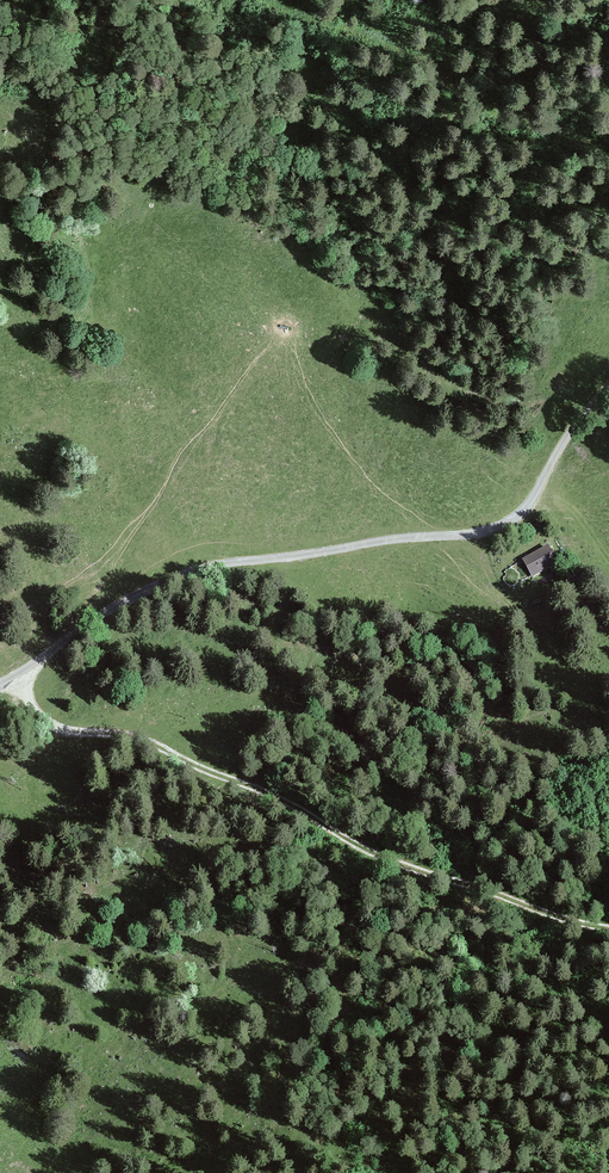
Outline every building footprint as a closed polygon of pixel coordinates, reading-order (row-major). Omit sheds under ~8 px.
[(558,561),(548,545),(525,559),(535,575),(558,561)]
